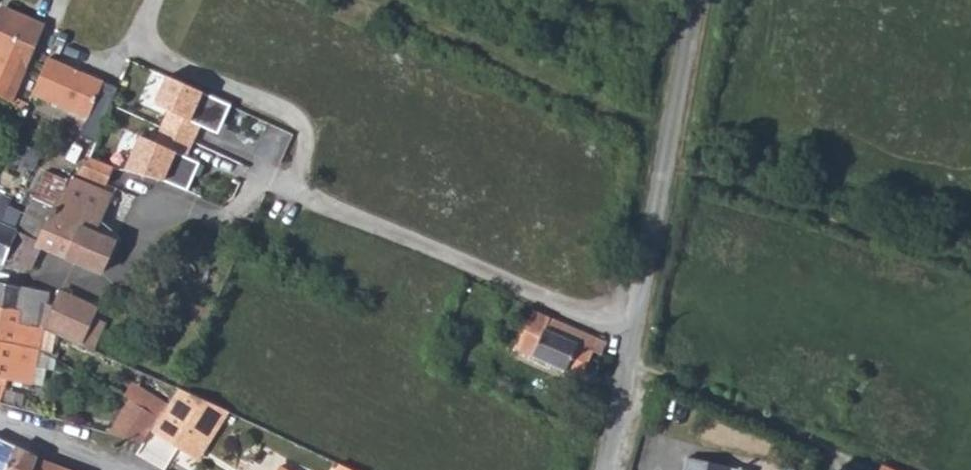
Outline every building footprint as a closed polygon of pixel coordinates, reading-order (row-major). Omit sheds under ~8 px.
[(3,99),(41,23),(8,6),(5,12),(0,10),(0,98),(3,99)] [(73,69),(42,56),(24,91),(87,118),(79,135),(94,143),(95,141),(119,89),(82,73),(79,75),(72,72),(73,69)] [(152,73),(143,100),(155,104),(163,77),(152,73)] [(230,109),(167,79),(154,106),(168,113),(161,129),(192,145),(199,129),(217,137),(230,109)] [(192,145),(161,129),(153,144),(139,137),(123,171),(163,183),(185,192),(197,166),(185,160),(192,145)] [(118,152),(95,141),(94,143),(88,158),(75,174),(104,186),(118,152)] [(110,193),(73,177),(60,192),(59,192),(52,207),(38,238),(37,241),(34,246),(39,249),(99,273),(112,240),(92,232),(110,193)] [(0,196),(0,265),(1,266),(28,271),(39,249),(34,246),(37,241),(12,230),(17,217),(5,212),(10,200),(0,196)] [(17,230),(38,238),(52,207),(30,198),(17,230)] [(37,350),(41,329),(18,323),(22,289),(0,284),(0,342),(37,350)] [(46,295),(22,289),(18,323),(41,329),(46,295)] [(43,330),(80,346),(95,308),(58,293),(43,330)] [(532,313),(516,351),(581,379),(593,353),(600,355),(605,343),(532,313)] [(4,380),(31,384),(37,350),(0,342),(0,395),(4,380)] [(129,387),(122,399),(126,402),(156,419),(164,407),(129,387)] [(156,419),(148,432),(178,451),(182,453),(204,418),(217,426),(226,413),(175,389),(164,407),(156,419)] [(156,419),(126,402),(106,434),(141,443),(148,432),(156,419)] [(194,461),(217,426),(204,418),(182,453),(194,461)] [(36,456),(0,440),(0,469),(31,469),(36,456)] [(36,456),(31,469),(69,469),(36,456)] [(729,459),(707,456),(705,462),(727,467),(729,459)] [(727,467),(705,462),(689,458),(685,469),(738,469),(727,467)] [(341,461),(336,469),(358,469),(341,461)]
